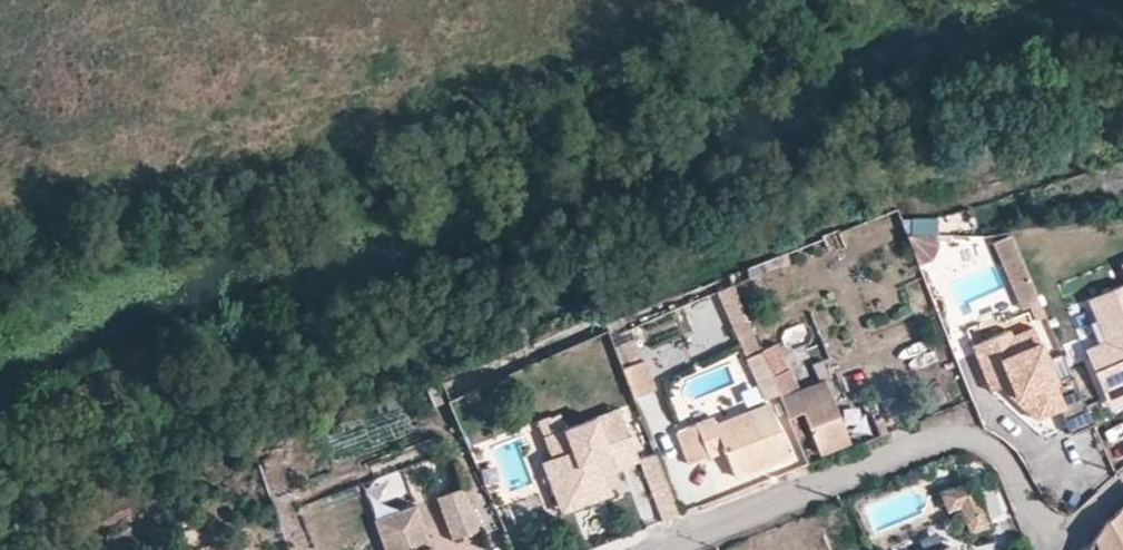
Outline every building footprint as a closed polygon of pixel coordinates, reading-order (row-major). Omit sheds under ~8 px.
[(935,236),(935,220),(903,220),(903,236),(935,236)] [(1023,304),(1030,301),(1029,298),(1038,294),(1010,230),(994,237),(1023,304)] [(1089,357),(1107,397),(1122,390),(1122,279),(1085,296),(1102,336),(1106,349),(1089,357)] [(1045,311),(1038,294),(1029,298),(1030,301),(1036,315),(1045,311)] [(1022,391),(1022,405),(1034,415),(1058,405),(1069,429),(1092,419),(1073,375),(1055,383),(1030,324),(1008,334),(1004,327),(978,338),(997,384),(1012,378),(1018,393),(1022,391)] [(818,349),(838,343),(831,325),(812,333),(818,349)] [(1086,346),(1089,357),(1106,349),(1102,336),(1086,346)] [(988,388),(997,384),(978,338),(968,342),(988,388)] [(761,355),(771,378),(789,371),(780,347),(761,355)] [(628,369),(635,394),(652,389),(644,364),(628,369)] [(789,371),(771,378),(792,432),(806,428),(817,455),(851,442),(826,379),(797,388),(789,371)] [(997,384),(1022,405),(1022,391),(1018,393),(1012,378),(997,384)] [(1107,397),(1109,406),(1122,400),(1122,390),(1107,397)] [(710,416),(674,431),(687,465),(723,451),(735,481),(788,459),(765,401),(712,422),(710,416)] [(547,441),(558,471),(554,490),(558,500),(608,481),(605,471),(639,458),(619,405),(544,434),(547,441)] [(547,441),(527,450),(534,468),(544,463),(554,490),(558,471),(547,441)] [(654,452),(639,458),(662,520),(680,513),(654,452)] [(608,481),(558,500),(561,510),(612,491),(608,481)] [(941,492),(948,511),(961,506),(971,532),(989,525),(971,481),(941,492)] [(459,487),(433,497),(449,539),(475,530),(459,487)] [(412,505),(370,520),(375,534),(417,519),(412,505)] [(1103,525),(1122,549),(1122,507),(1103,525)] [(417,519),(375,534),(381,549),(429,549),(417,519)] [(1103,525),(1086,549),(1122,549),(1103,525)]
